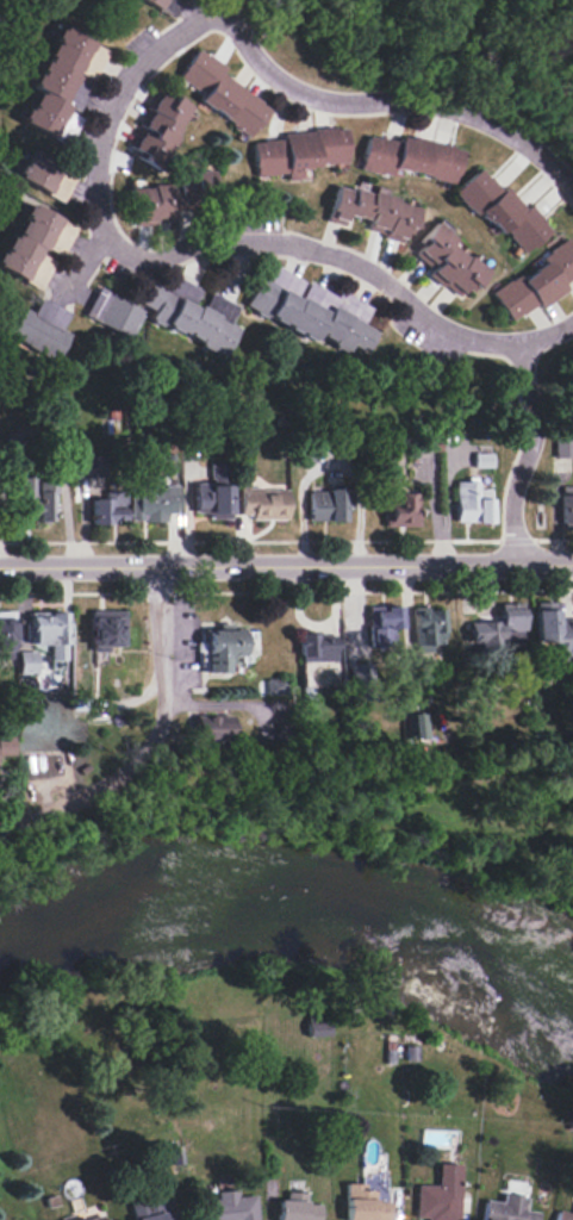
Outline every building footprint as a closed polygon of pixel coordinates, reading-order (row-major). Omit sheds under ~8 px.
[(181,0),(139,0),(173,16),(181,0)] [(107,51),(61,26),(30,84),(38,88),(20,121),(50,138),(67,106),(62,103),(83,64),(96,71),(107,51)] [(220,73),(224,66),(197,48),(177,77),(202,94),(197,100),(250,136),(269,107),(220,73)] [(192,107),(171,94),(169,99),(161,94),(127,150),(155,167),(192,107)] [(347,163),(345,129),(282,131),(283,139),(252,141),(254,175),(285,174),(286,180),(300,179),(300,166),(347,163)] [(359,169),(391,176),(392,169),(453,182),(460,147),(399,135),(398,141),(366,135),(359,169)] [(75,173),(26,152),(14,179),(62,201),(75,173)] [(522,253),(549,232),(529,205),(523,210),(505,186),(498,191),(480,168),(455,187),(494,236),(503,229),(522,253)] [(214,170),(176,171),(176,185),(132,186),(132,222),(177,222),(177,195),(214,194),(214,170)] [(419,205),(336,184),(327,220),(344,225),(346,215),(371,221),(368,231),(404,240),(406,233),(412,235),(419,205)] [(53,260),(41,254),(45,247),(61,255),(76,226),(28,202),(0,259),(0,269),(39,288),(53,260)] [(485,270),(451,242),(454,238),(437,223),(413,251),(432,268),(428,273),(460,299),(485,270)] [(511,321),(537,303),(540,308),(567,289),(563,283),(572,275),(572,246),(569,240),(517,276),(516,275),(491,292),(511,321)] [(243,306),(311,341),(314,334),(346,351),(349,345),(364,352),(375,331),(362,324),(370,307),(339,291),(336,296),(306,281),(275,266),(267,281),(257,277),(243,306)] [(223,355),(236,327),(228,323),(236,306),(209,292),(201,308),(192,304),(199,288),(169,274),(163,289),(148,282),(137,304),(151,310),(147,319),(223,355)] [(81,317),(129,337),(142,308),(94,287),(81,317)] [(66,312),(37,298),(30,312),(19,307),(4,338),(54,361),(67,333),(58,329),(66,312)] [(554,430),(555,457),(572,457),(572,430),(554,430)] [(440,436),(423,435),(423,450),(439,451),(440,436)] [(102,456),(75,456),(75,478),(102,478),(102,456)] [(229,466),(210,466),(210,483),(193,483),(193,518),(229,518),(229,466)] [(17,472),(17,522),(52,522),(52,480),(36,480),(36,472),(17,472)] [(167,522),(167,515),(177,515),(177,486),(160,486),(160,475),(142,475),(142,490),(130,490),(130,522),(167,522)] [(238,521),(287,521),(288,490),(247,490),(248,478),(238,478),(238,521)] [(478,483),(455,483),(455,523),(491,523),(491,488),(478,488),(478,483)] [(562,485),(561,527),(572,528),(572,486),(562,485)] [(309,522),(343,522),(343,510),(350,510),(350,488),(309,488),(309,522)] [(124,493),(91,493),(91,524),(124,524),(124,493)] [(418,528),(418,493),(386,493),(386,528),(418,528)] [(523,642),(521,602),(498,604),(499,620),(477,621),(478,644),(523,642)] [(558,642),(558,656),(572,655),(572,621),(554,622),(554,602),(533,602),(534,642),(558,642)] [(400,607),(371,608),(372,624),(368,624),(368,644),(392,643),(392,628),(400,628),(400,607)] [(442,608),(412,609),(414,651),(429,650),(429,643),(443,643),(442,608)] [(123,612),(88,612),(88,620),(86,620),(86,649),(89,649),(89,652),(114,652),(114,647),(123,647),(123,612)] [(27,614),(27,646),(49,646),(49,661),(66,661),(66,614),(27,614)] [(13,651),(13,618),(0,618),(0,651),(13,651)] [(250,658),(250,631),(201,630),(201,673),(226,673),(228,658),(250,658)] [(314,636),(314,633),(298,633),(298,661),(335,660),(334,636),(314,636)] [(18,674),(36,674),(36,652),(18,652),(18,674)] [(347,685),(368,685),(368,663),(347,663),(347,685)] [(426,738),(425,712),(403,713),(403,738),(426,738)] [(194,743),(230,743),(230,721),(194,721),(194,743)] [(12,757),(12,736),(0,736),(0,757),(12,757)] [(306,1038),(324,1037),(324,1015),(306,1015),(306,1038)] [(415,1219),(457,1219),(457,1178),(435,1178),(435,1187),(415,1187),(415,1219)] [(344,1219),(388,1219),(388,1202),(373,1202),(373,1190),(361,1190),(361,1184),(344,1184),(344,1219)] [(255,1196),(233,1197),(232,1191),(216,1193),(216,1201),(199,1202),(200,1219),(256,1219),(255,1196)] [(523,1212),(524,1197),(500,1194),(499,1202),(482,1200),(480,1219),(535,1219),(536,1213),(523,1212)] [(320,1205),(304,1205),(304,1195),(274,1195),(274,1219),(320,1219),(320,1205)] [(133,1219),(174,1219),(172,1209),(132,1216),(133,1219)] [(572,1215),(555,1210),(553,1219),(572,1219),(572,1210),(572,1215)]
